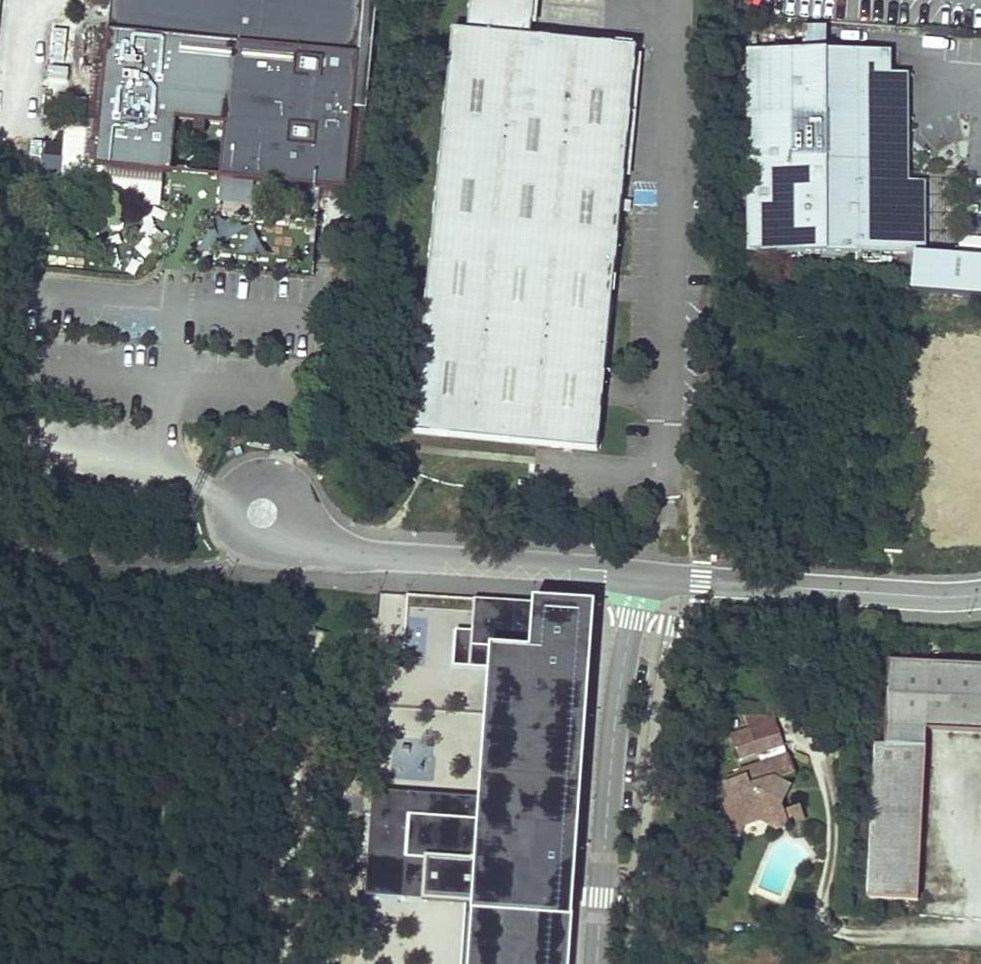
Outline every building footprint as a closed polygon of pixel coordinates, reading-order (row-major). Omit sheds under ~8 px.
[(98,166),(173,173),(178,120),(198,122),(197,132),(207,133),(208,123),(227,125),(222,178),(347,191),(366,0),(114,0),(98,166)] [(347,191),(359,193),(381,0),(366,0),(347,191)] [(535,0),(472,0),(469,29),(455,27),(415,431),(600,449),(639,48),(532,38),(535,0)] [(893,56),(749,56),(750,258),(858,257),(858,268),(883,268),(883,257),(928,257),(928,185),(908,185),(893,185),(893,79),(893,56)] [(908,79),(893,79),(893,185),(908,185),(908,79)] [(160,211),(161,208),(164,179),(87,173),(88,138),(61,138),(60,185),(60,203),(160,211)] [(483,799),(373,791),(365,900),(467,907),(463,963),(573,963),(598,608),(475,599),(473,632),(455,630),(453,668),(492,671),(483,799)] [(890,722),(929,725),(980,729),(980,665),(894,660),(890,722)] [(889,743),(877,743),(869,896),(918,899),(929,725),(890,722),(889,743)] [(751,730),(730,736),(737,758),(758,752),(761,762),(787,754),(783,736),(755,744),(751,730)] [(732,805),(724,833),(744,840),(749,825),(764,821),(781,829),(794,825),(790,815),(780,783),(797,778),(790,759),(742,775),(744,782),(727,787),(732,805)] [(805,810),(790,815),(794,825),(808,821),(805,810)] [(923,882),(923,895),(950,897),(951,884),(923,882)]
